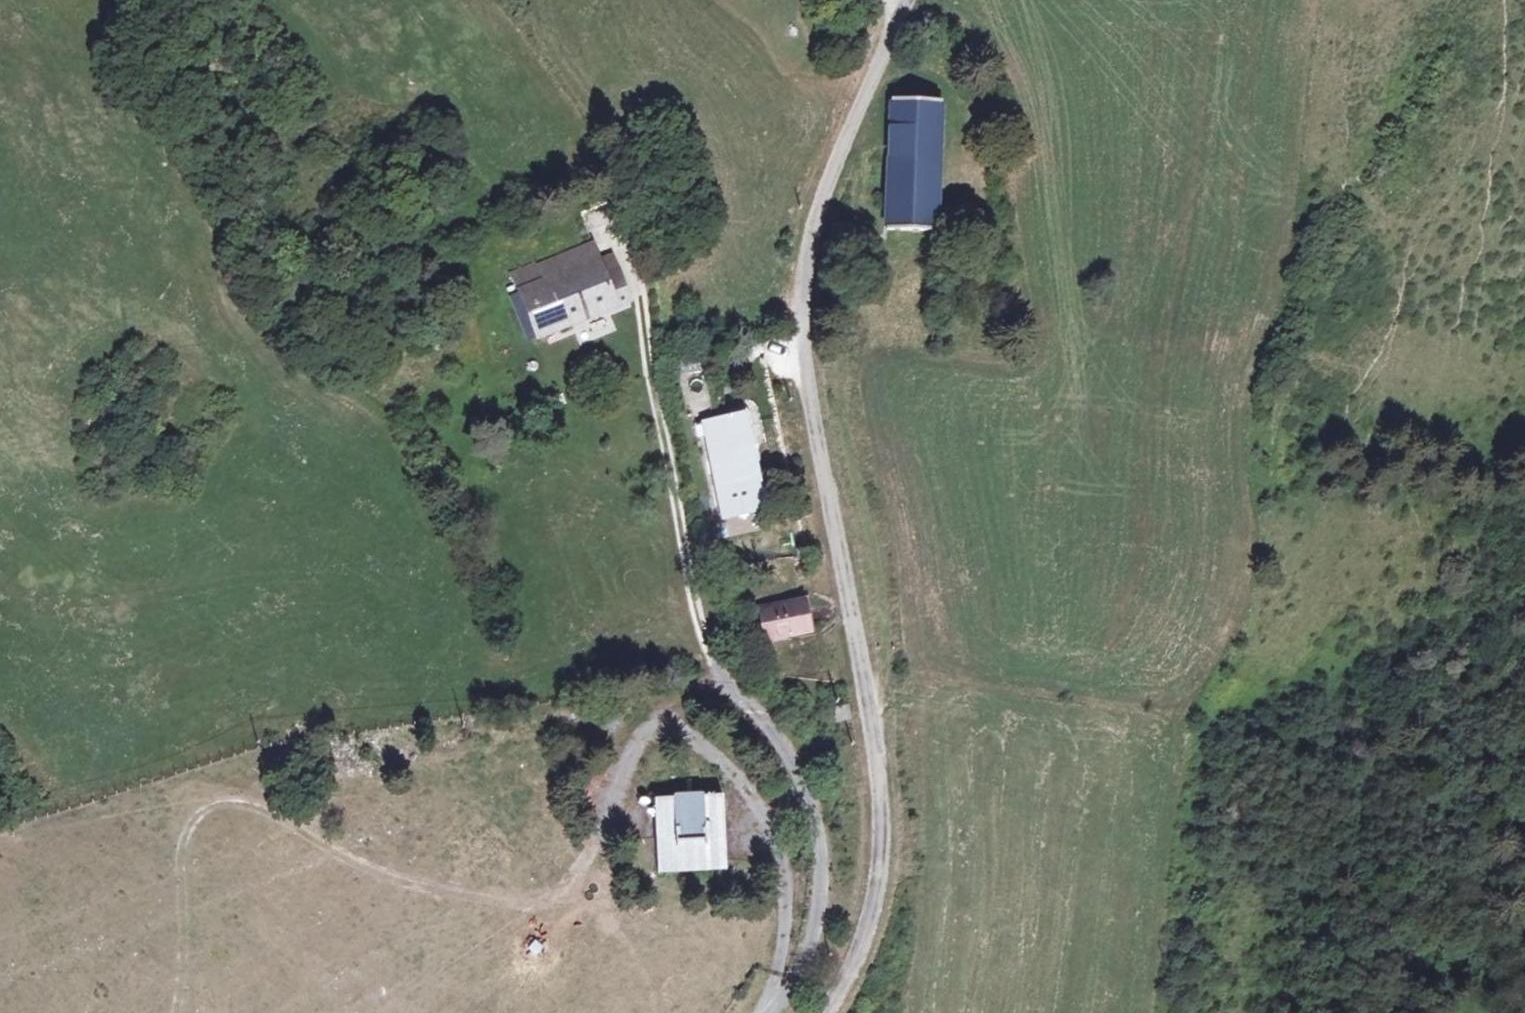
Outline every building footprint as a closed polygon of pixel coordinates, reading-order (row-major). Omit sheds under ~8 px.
[(878,100),(883,230),(936,230),(933,100),(878,100)] [(513,283),(530,323),(620,287),(612,268),(602,272),(587,237),(560,248),(566,263),(513,283)] [(716,487),(755,483),(748,424),(710,428),(716,487)] [(764,600),(766,632),(813,630),(811,597),(764,600)] [(664,871),(736,873),(733,795),(661,796),(664,871)]
